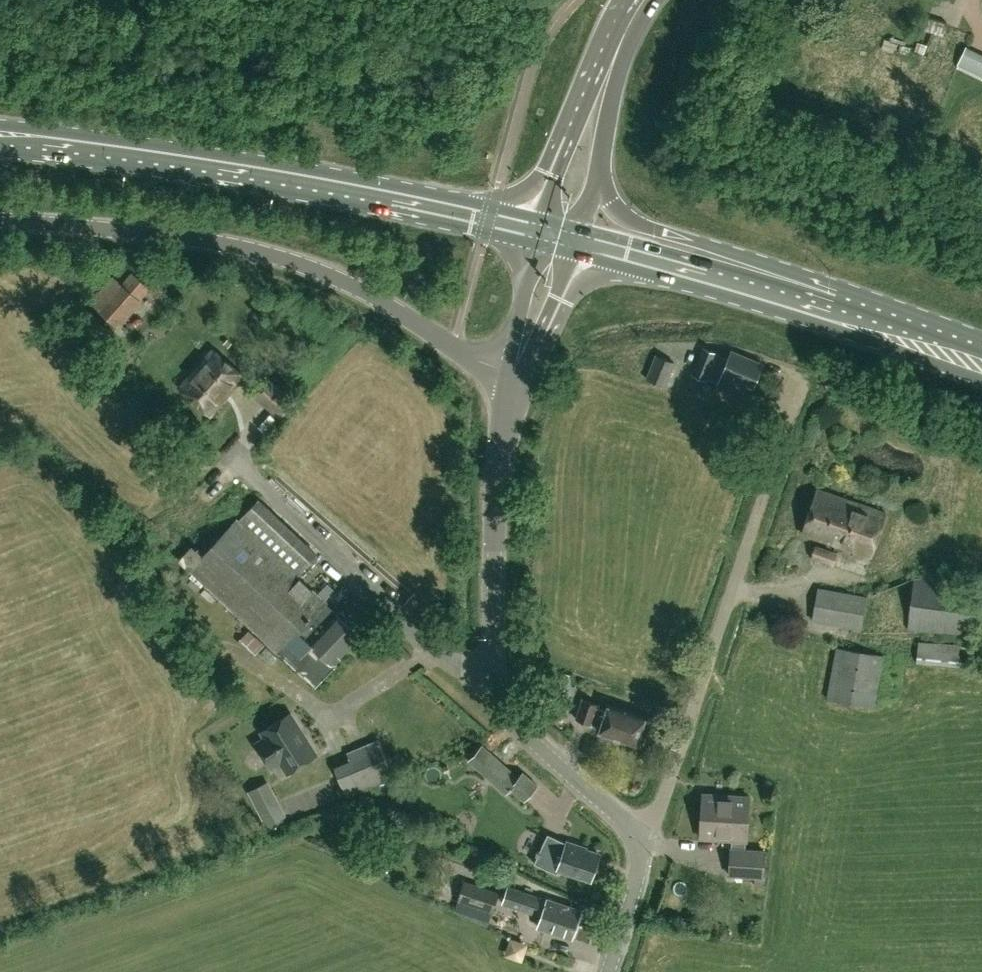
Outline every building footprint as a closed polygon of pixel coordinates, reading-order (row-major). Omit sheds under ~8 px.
[(922,29),(943,35),(946,23),(926,17),(922,29)] [(914,51),(924,54),(927,44),(917,41),(914,51)] [(981,75),(981,56),(972,52),(965,69),(981,75)] [(151,288),(132,271),(122,283),(113,274),(90,301),(120,328),(143,301),(141,299),(151,288)] [(728,359),(716,354),(716,353),(703,347),(692,374),(706,380),(706,377),(743,392),(746,385),(753,388),(762,364),(731,351),(728,359)] [(211,415),(244,376),(213,349),(179,387),(211,415)] [(666,387),(675,363),(655,354),(646,379),(666,387)] [(819,393),(825,378),(816,374),(810,389),(819,393)] [(279,420),(296,399),(269,376),(258,390),(253,397),(279,420)] [(878,535),(886,512),(818,489),(810,511),(878,535)] [(317,554),(258,499),(239,520),(236,519),(203,555),(192,545),(179,559),(316,686),(335,666),(331,662),(359,632),(298,576),(317,554)] [(870,557),(878,535),(810,511),(802,533),(870,557)] [(833,565),(838,551),(815,544),(810,558),(833,565)] [(914,577),(907,626),(977,636),(981,604),(981,586),(914,577)] [(860,629),(866,598),(818,589),(813,621),(860,629)] [(253,656),(265,644),(249,630),(237,642),(253,656)] [(968,668),(970,645),(918,641),(916,663),(968,668)] [(872,707),(882,655),(838,647),(828,699),(872,707)] [(608,711),(598,707),(599,704),(584,698),(576,718),(592,723),(593,722),(602,725),(600,732),(618,739),(618,737),(636,744),(646,717),(610,704),(608,711)] [(305,739),(299,730),(301,728),(291,712),(262,730),(265,736),(256,742),(271,766),(280,761),(287,772),(317,754),(307,738),(305,739)] [(347,797),(395,777),(379,739),(347,752),(351,762),(336,769),(347,797)] [(519,777),(483,745),(469,760),(506,792),(510,787),(524,799),(537,785),(537,784),(523,772),(519,777)] [(286,816),(268,780),(248,790),(266,826),(286,816)] [(765,876),(763,876),(765,847),(746,846),(749,797),(703,794),(700,838),(736,840),(735,849),(731,849),(729,875),(754,876),(755,876),(754,884),(764,885),(765,876)] [(549,817),(541,830),(527,856),(538,864),(542,867),(546,870),(547,866),(559,869),(559,868),(591,879),(600,853),(586,849),(586,847),(568,841),(569,835),(549,817)] [(493,912),(500,891),(465,879),(457,900),(493,912)] [(502,902),(519,907),(542,915),(539,926),(572,937),(581,909),(525,890),(508,885),(502,902)] [(521,956),(525,944),(513,941),(509,953),(521,956)]
